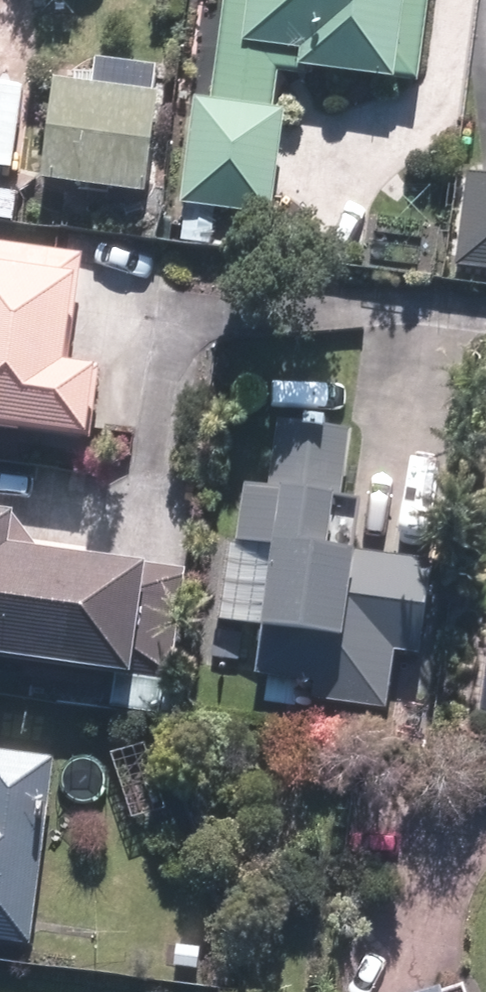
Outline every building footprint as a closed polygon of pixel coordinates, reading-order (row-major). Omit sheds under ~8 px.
[(208,106),(189,104),(175,209),(267,221),(287,73),(416,90),(428,0),(222,0),(208,106)] [(50,82),(36,187),(138,201),(156,69),(90,61),(87,87),(50,82)] [(10,171),(21,89),(0,86),(0,170),(10,171)] [(451,271),(485,276),(485,180),(464,177),(451,271)] [(87,441),(97,369),(64,365),(79,257),(0,247),(0,429),(87,441)] [(255,627),(246,696),(383,713),(390,658),(415,661),(427,563),(351,554),(357,505),(337,503),(346,430),(275,421),(266,493),(239,490),(232,545),(221,544),(211,622),(255,627)] [(167,687),(182,575),(10,552),(14,521),(0,519),(0,665),(167,687)] [(470,720),(485,722),(485,631),(481,631),(470,720)] [(31,950),(53,758),(0,752),(0,946),(31,950)]
